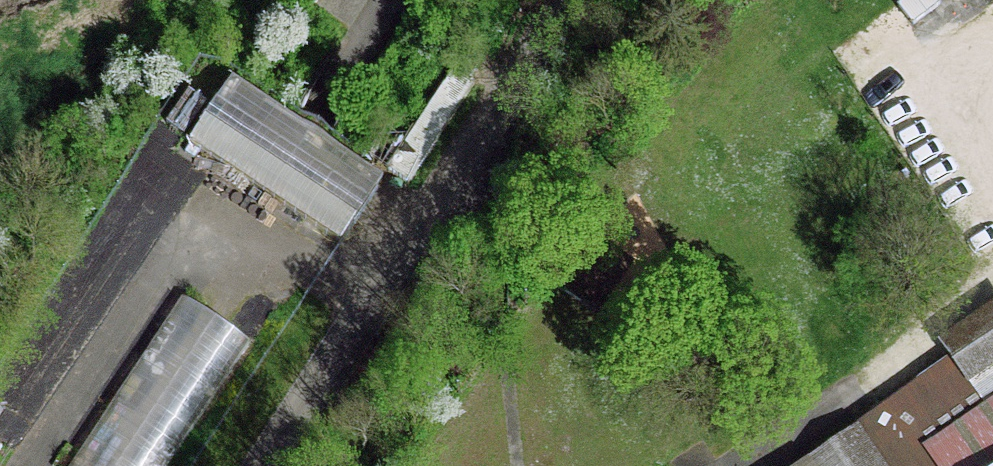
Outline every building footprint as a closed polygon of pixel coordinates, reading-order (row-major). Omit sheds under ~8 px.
[(451,75),(384,176),(404,189),(471,88),(451,75)] [(378,183),(228,83),(186,145),(336,245),(378,183)] [(69,465),(166,465),(246,345),(178,301),(69,465)] [(939,346),(963,380),(992,359),(992,308),(939,346)] [(924,453),(933,465),(992,465),(992,406),(924,453)] [(851,432),(802,465),(875,465),(851,432)]
